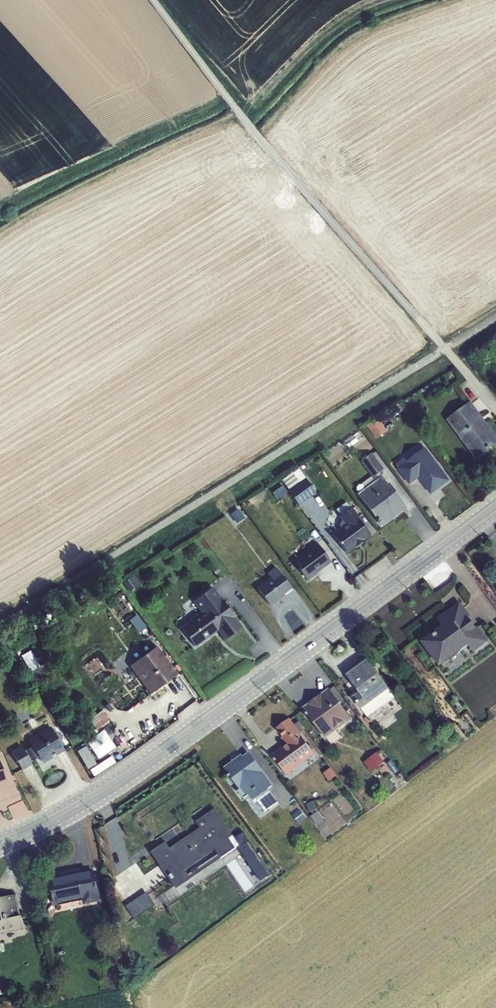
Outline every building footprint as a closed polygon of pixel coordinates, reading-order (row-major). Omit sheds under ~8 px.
[(476,459),(495,444),(495,436),(471,402),(447,419),(476,459)] [(376,417),(367,424),(377,437),(386,430),(376,417)] [(353,435),(345,442),(349,447),(357,441),(353,435)] [(399,468),(398,469),(410,484),(418,478),(431,494),(450,480),(426,448),(407,462),(399,468)] [(361,461),(373,477),(376,474),(383,468),(371,453),(361,461)] [(397,464),(399,468),(407,462),(405,459),(397,464)] [(292,471),(281,479),(299,505),(316,492),(305,477),(299,481),(292,471)] [(357,494),(382,526),(407,507),(388,482),(385,484),(380,477),(378,478),(375,481),(357,494)] [(333,533),(347,553),(371,535),(357,517),(359,516),(352,507),(351,508),(346,502),(336,509),(341,515),(340,516),(343,520),(341,522),(340,523),(340,524),(340,525),(340,527),(333,533)] [(238,509),(231,514),(237,523),(244,518),(238,509)] [(300,566),(298,568),(308,580),(316,575),(315,574),(331,562),(316,542),(294,559),(300,566)] [(257,588),(270,606),(281,598),(285,595),(293,589),(276,567),(268,573),(271,577),(257,588)] [(133,575),(123,582),(131,592),(141,585),(133,575)] [(203,613),(222,599),(213,586),(193,601),(203,613)] [(217,629),(225,639),(242,627),(222,599),(203,613),(184,627),(196,644),(217,629)] [(442,625),(421,641),(439,665),(441,664),(442,665),(461,651),(460,650),(468,645),(473,652),(488,641),(478,626),(476,628),(468,617),(471,616),(460,602),(437,618),(442,625)] [(130,666),(151,693),(177,673),(157,645),(130,666)] [(30,650),(22,656),(31,671),(40,665),(30,650)] [(367,659),(347,675),(360,691),(352,697),(361,709),(362,709),(388,689),(389,688),(367,659)] [(302,707),(325,738),(351,718),(329,688),(302,707)] [(394,697),(388,689),(362,709),(368,716),(394,697)] [(91,718),(96,728),(110,722),(105,711),(91,718)] [(289,718),(275,728),(286,743),(272,755),(286,774),(314,753),(289,718)] [(51,727),(29,740),(32,745),(39,756),(43,763),(52,757),(51,755),(56,752),(57,754),(65,750),(51,727)] [(103,730),(87,742),(98,758),(115,747),(103,730)] [(39,756),(32,745),(24,750),(21,746),(11,752),(22,769),(32,763),(31,761),(39,756)] [(86,746),(78,751),(88,768),(96,763),(86,746)] [(241,754),(224,768),(239,789),(238,790),(243,798),(249,794),(253,800),(254,802),(257,800),(265,811),(278,802),(268,788),(273,784),(249,752),(243,756),(241,754)] [(377,755),(370,760),(374,766),(382,761),(377,755)] [(106,767),(116,762),(113,757),(103,762),(106,767)] [(403,758),(397,763),(400,767),(406,762),(403,758)] [(383,765),(379,768),(385,776),(390,773),(383,765)] [(218,800),(201,812),(204,816),(215,808),(216,810),(222,806),(218,800)] [(314,801),(306,804),(309,811),(317,808),(314,801)] [(176,888),(240,845),(216,810),(215,808),(204,816),(196,821),(200,827),(170,848),(166,842),(151,852),(176,888)] [(317,811),(311,816),(318,825),(319,824),(323,830),(328,826),(317,811)] [(317,834),(311,838),(318,847),(323,843),(317,834)] [(263,855),(250,864),(256,873),(269,864),(263,855)] [(90,871),(50,880),(55,905),(83,899),(84,904),(99,901),(98,896),(100,895),(95,871),(90,871)] [(134,917),(156,905),(149,892),(127,903),(134,917)] [(24,929),(16,894),(0,899),(0,934),(24,929)]
